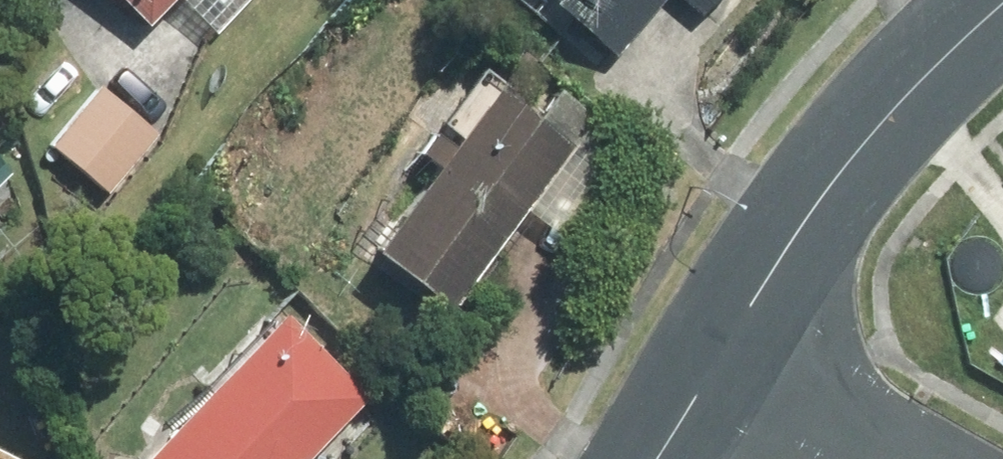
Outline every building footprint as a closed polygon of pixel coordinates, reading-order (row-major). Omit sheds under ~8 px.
[(142,28),(171,0),(116,0),(142,28)] [(616,50),(659,0),(558,0),(616,50)] [(698,18),(713,0),(677,0),(698,18)] [(571,245),(630,160),(518,83),(505,102),(468,76),(355,240),(450,306),(517,209),(571,245)] [(96,84),(44,143),(108,198),(159,139),(96,84)] [(9,169),(0,160),(0,178),(9,169)] [(364,392),(270,308),(135,458),(305,458),(364,392)]
